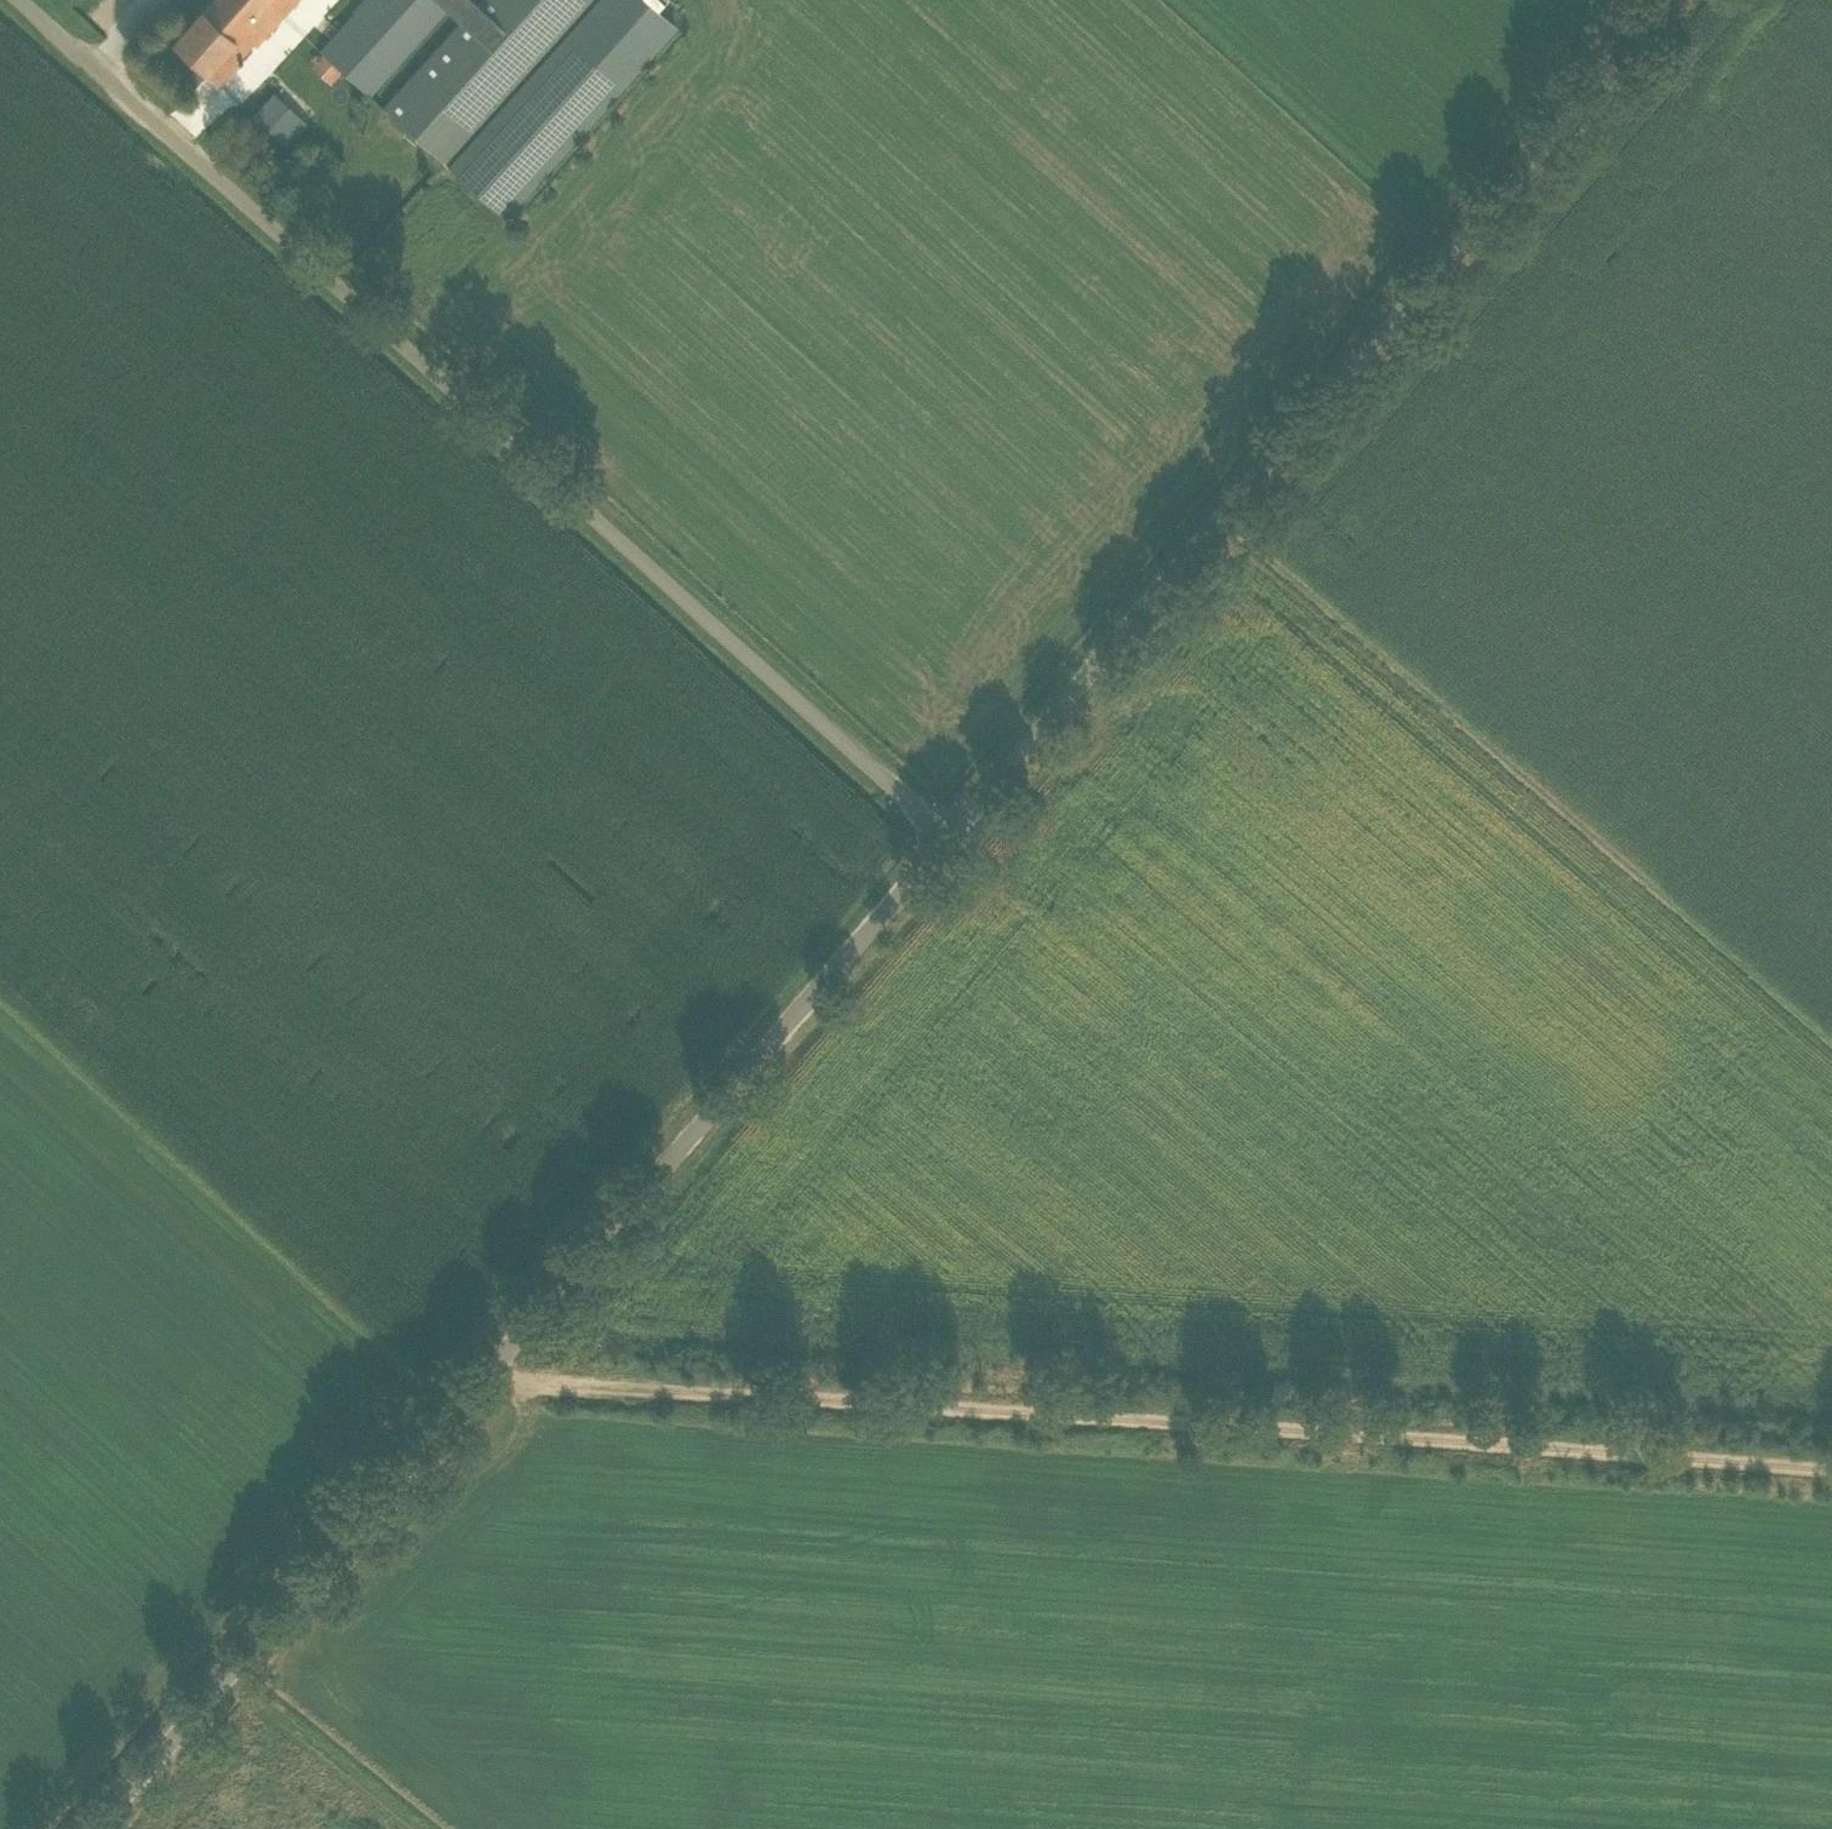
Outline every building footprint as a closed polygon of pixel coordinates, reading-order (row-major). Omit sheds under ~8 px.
[(173,43),(220,85),(298,0),(212,0),(173,43)] [(321,50),(369,94),(448,6),(463,19),(384,107),(444,161),(509,221),(681,26),(658,6),(664,0),(480,0),(478,2),(476,0),(366,0),(321,50)] [(308,120),(275,91),(266,83),(245,108),(253,115),(285,145),(308,120)]
